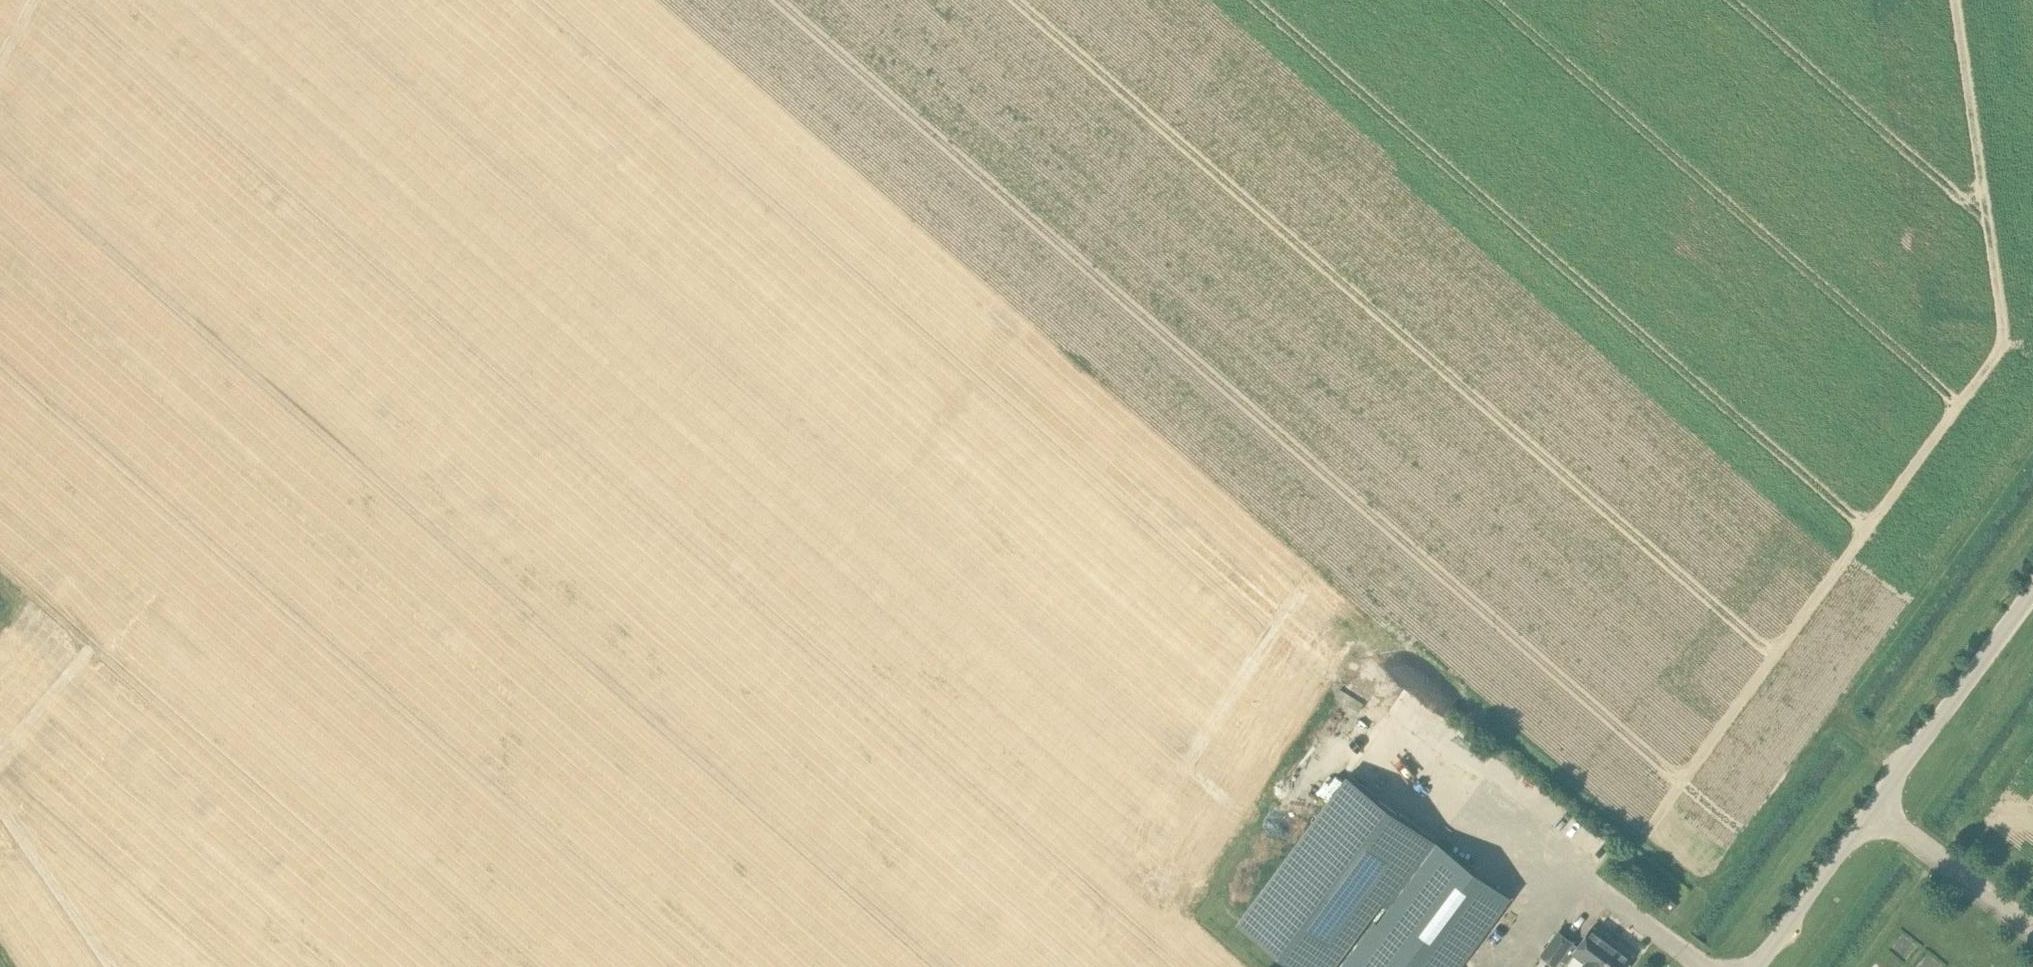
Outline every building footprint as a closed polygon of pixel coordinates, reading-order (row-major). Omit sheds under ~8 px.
[(1512,895),(1438,840),(1347,775),(1237,923),(1296,966),(1332,966),(1382,900),(1388,906),(1343,966),(1458,966),(1512,895)] [(1669,913),(1676,903),(1667,896),(1659,905),(1669,913)] [(1592,926),(1577,946),(1571,941),(1572,940),(1559,931),(1542,953),(1555,963),(1560,957),(1567,962),(1574,952),(1586,961),(1583,965),(1586,966),(1627,966),(1630,964),(1626,961),(1631,955),(1618,945),(1620,942),(1607,932),(1605,935),(1592,926)]
